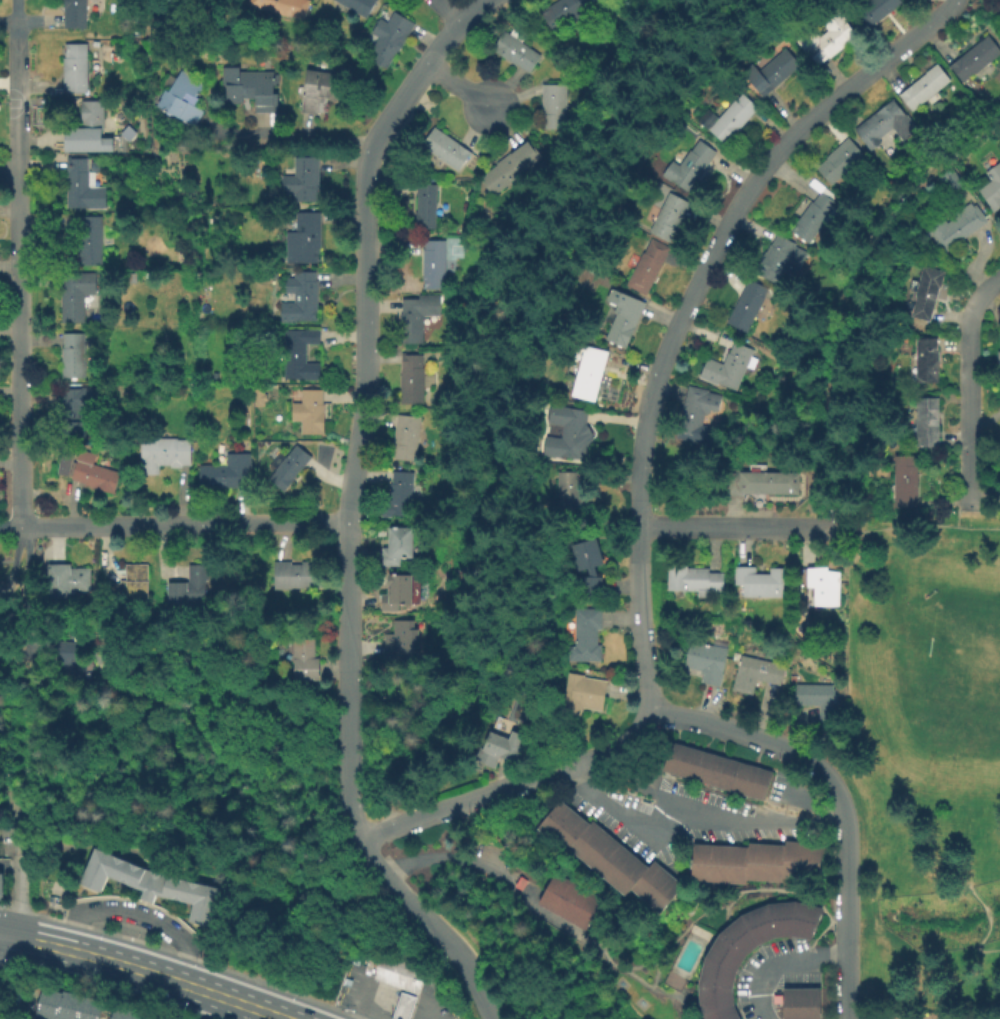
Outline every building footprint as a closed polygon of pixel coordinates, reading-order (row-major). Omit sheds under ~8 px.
[(63,26),(63,0),(85,0),(86,26),(63,26)] [(249,3),(250,0),(310,0),(304,19),(289,14),(289,16),(249,3)] [(366,17),(336,0),(376,0),(366,17)] [(541,9),(556,0),(594,0),(593,1),(603,17),(594,22),(590,16),(579,23),(574,16),(553,29),(541,9)] [(853,12),(868,0),(901,0),(903,2),(877,22),(876,21),(866,29),(853,12)] [(796,38),(813,25),(820,34),(828,28),(821,18),(838,5),(858,34),(816,64),(796,38)] [(395,10),(416,22),(401,49),(398,47),(391,60),(372,49),(379,36),(372,32),(380,17),(388,21),(395,10)] [(514,26),(526,35),(522,41),(541,54),(530,71),(517,63),(517,64),(492,48),(505,29),(510,32),(514,26)] [(988,33),(999,48),(999,53),(975,74),(974,73),(964,81),(952,67),(951,68),(949,65),(988,33)] [(87,42),(87,92),(63,92),(62,56),(64,56),(64,50),(66,50),(65,45),(64,46),(64,42),(87,42)] [(802,64),(764,96),(742,71),(752,62),(759,70),(786,46),(802,64)] [(941,96),(931,103),(928,99),(913,110),(899,93),(937,63),(951,80),(937,91),(941,96)] [(225,106),(226,84),(222,84),(222,66),(244,67),(244,70),(282,71),(282,114),(255,113),(256,97),(243,97),(243,107),(225,106)] [(203,80),(200,89),(198,88),(194,94),(198,97),(193,105),(203,109),(194,126),(165,109),(165,107),(162,104),(159,108),(154,103),(164,85),(167,88),(181,67),(203,80)] [(343,72),(342,85),(338,85),(338,88),(342,89),(340,100),(327,99),(328,95),(324,95),(323,99),(317,98),(315,112),(299,110),(301,92),(304,93),(304,87),(302,87),(305,67),(343,72)] [(566,83),(566,128),(542,128),(542,114),(540,114),(541,83),(566,83)] [(742,92),(758,106),(726,143),(709,128),(735,98),(736,99),(742,92)] [(893,97),(906,114),(907,113),(919,127),(903,140),(893,127),(879,138),(882,141),(872,150),(854,128),(893,97)] [(101,135),(101,149),(80,149),(80,100),(103,100),(103,135),(101,135)] [(471,151),(458,170),(422,145),(436,126),(471,151)] [(111,151),(111,137),(100,137),(100,127),(63,127),(63,150),(111,151)] [(865,154),(832,184),(817,167),(827,157),(826,156),(848,136),(865,154)] [(526,138),(536,150),(538,148),(551,165),(534,175),(528,168),(495,193),(494,191),(490,194),(485,187),(489,184),(483,178),(488,168),(526,138)] [(699,139),(715,151),(687,192),(661,174),(672,159),(679,164),(689,148),(692,150),(699,139)] [(318,155),(319,200),(295,200),(295,192),(283,192),(283,175),(294,174),(294,155),(318,155)] [(88,156),(89,170),(91,170),(91,185),(107,185),(107,207),(89,207),(89,206),(68,206),(67,157),(88,156)] [(986,171),(999,160),(999,207),(995,210),(979,188),(992,179),(986,171)] [(964,182),(951,192),(938,176),(951,166),(964,182)] [(833,199),(838,203),(833,210),(839,214),(826,233),(820,229),(810,243),(791,229),(812,200),(814,201),(820,192),(808,183),(813,177),(837,194),(833,199)] [(438,183),(436,227),(416,226),(418,182),(438,183)] [(692,202),(678,229),(676,228),(669,241),(648,230),(669,190),(692,202)] [(971,200),(973,205),(975,202),(981,210),(982,209),(988,220),(943,253),(922,227),(940,213),(947,221),(956,216),(953,211),(960,206),(962,208),(971,200)] [(319,260),(288,260),(288,230),(297,230),(297,211),(322,211),(322,246),(319,246),(319,260)] [(102,214),(103,263),(79,263),(79,260),(81,260),(81,256),(79,256),(79,228),(81,227),(81,215),(102,214)] [(797,242),(795,245),(807,251),(796,274),(782,267),(775,281),(755,271),(769,242),(771,243),(777,232),(797,242)] [(670,246),(647,294),(626,284),(642,250),(645,252),(652,237),(670,246)] [(446,239),(446,288),(422,288),(423,248),(425,248),(425,239),(446,239)] [(945,270),(940,287),(939,287),(930,321),(910,316),(916,295),(915,295),(923,264),(945,270)] [(317,270),(316,319),(296,319),(296,321),(281,321),(281,301),(294,301),(294,292),(285,292),(285,277),(293,277),(293,270),(317,270)] [(96,271),(96,294),(84,294),(84,321),(62,321),(62,272),(96,271)] [(128,282),(128,271),(137,271),(137,282),(128,282)] [(765,297),(747,332),(726,321),(748,277),(768,287),(763,296),(765,297)] [(646,302),(627,347),(605,338),(616,313),(614,312),(617,303),(607,299),(612,287),(646,302)] [(440,293),(441,315),(423,315),(423,343),(400,343),(400,312),(402,312),(401,298),(418,297),(418,293),(440,293)] [(321,328),(321,343),(307,343),(307,361),(321,361),(321,379),(286,379),(286,328),(321,328)] [(85,332),(86,376),(62,376),(62,347),(64,347),(64,332),(85,332)] [(937,336),(937,349),(940,349),(940,382),(916,382),(916,337),(937,336)] [(754,348),(737,390),(715,381),(728,351),(730,352),(735,340),(754,348)] [(605,365),(598,392),(595,391),(594,396),(596,396),(595,399),(573,394),(582,361),(569,357),(573,342),(606,351),(603,364),(605,365)] [(423,353),(423,367),(425,367),(425,403),(401,402),(401,353),(423,353)] [(722,394),(718,411),(707,408),(703,424),(711,426),(706,445),(675,438),(688,384),(710,390),(709,391),(722,394)] [(98,386),(98,410),(86,410),(86,437),(63,437),(63,387),(81,387),(81,386),(98,386)] [(324,389),(324,403),(325,403),(324,433),(302,433),(303,420),(292,420),(293,388),(324,389)] [(938,395),(937,445),(916,445),(917,435),(914,435),(915,395),(938,395)] [(591,432),(590,438),(586,442),(583,444),(581,457),(560,454),(560,456),(543,453),(546,434),(561,436),(563,425),(547,422),(550,403),(588,409),(586,423),(589,425),(591,432)] [(422,416),(417,460),(394,457),(396,443),(393,443),(397,413),(422,416)] [(191,438),(191,460),(142,460),(142,436),(178,436),(178,438),(191,438)] [(297,443),(312,456),(293,478),(295,479),(285,491),(269,478),(276,470),(270,465),(281,451),(287,455),(297,443)] [(97,453),(94,462),(120,471),(113,493),(71,479),(72,476),(69,474),(74,460),(76,460),(80,447),(97,453)] [(259,485),(199,487),(199,464),(218,463),(217,452),(258,451),(259,485)] [(914,496),(915,506),(893,506),(892,453),(916,453),(916,496),(914,496)] [(414,471),(411,516),(388,514),(389,511),(391,511),(391,506),(389,506),(390,481),(392,481),(393,470),(414,471)] [(581,502),(581,516),(559,516),(558,470),(583,470),(583,502),(581,502)] [(799,472),(798,494),(739,492),(740,470),(799,472)] [(412,526),(412,557),(399,557),(399,565),(380,565),(380,546),(386,546),(387,526),(412,526)] [(570,544),(595,537),(603,563),(594,566),(597,574),(589,574),(586,567),(578,570),(570,544)] [(291,563),(301,563),(302,560),(309,559),(309,563),(321,563),(322,587),(292,587),(292,589),(275,589),(274,560),(292,560),(291,563)] [(148,562),(148,601),(109,601),(109,582),(120,582),(121,579),(126,579),(126,562),(148,562)] [(91,568),(91,590),(49,591),(48,563),(71,563),(70,568),(91,568)] [(206,579),(206,603),(168,603),(168,581),(189,581),(189,563),(208,563),(208,579),(206,579)] [(724,571),(723,591),(711,590),(710,595),(697,595),(697,590),(668,590),(669,564),(689,565),(689,567),(710,567),(710,571),(724,571)] [(756,572),(770,572),(770,566),(791,566),(791,597),(743,596),(743,585),(735,585),(736,565),(756,565),(756,572)] [(840,571),(839,606),(826,605),(815,604),(815,586),(801,586),(801,568),(828,565),(828,571),(840,571)] [(411,574),(411,603),(397,603),(397,610),(380,610),(380,593),(387,593),(387,573),(411,574)] [(601,575),(601,597),(578,595),(578,574),(601,575)] [(597,628),(597,642),(601,642),(601,659),(567,658),(567,644),(575,644),(574,632),(563,631),(563,620),(575,620),(575,608),(601,606),(601,628),(597,628)] [(413,618),(413,627),(418,627),(418,654),(385,653),(384,632),(392,632),(393,619),(413,618)] [(318,656),(318,679),(292,679),(292,658),(290,658),(290,637),(313,637),(313,656),(318,656)] [(85,642),(82,679),(60,677),(60,669),(55,668),(57,639),(85,642)] [(717,689),(698,684),(700,673),(681,669),(687,643),(725,651),(717,689)] [(778,687),(754,682),(751,697),(730,693),(738,656),(783,666),(778,687)] [(602,713),(579,710),(577,721),(558,718),(564,674),(582,676),(581,681),(605,684),(602,713)] [(817,725),(817,707),(793,707),(793,686),(832,686),(832,696),(838,696),(838,725),(817,725)] [(491,772),(470,763),(475,751),(480,753),(487,735),(505,743),(509,734),(524,740),(513,766),(497,759),(491,772)] [(761,800),(658,770),(667,739),(770,769),(761,800)] [(622,897),(567,851),(565,854),(535,829),(559,801),(587,824),(590,820),(646,866),(652,859),(682,885),(657,914),(628,889),(622,897)] [(690,881),(692,842),(747,846),(747,841),(783,844),(784,838),(821,841),(819,879),(782,877),(781,881),(746,878),(746,884),(690,881)] [(131,890),(104,878),(97,895),(76,886),(92,849),(142,871),(164,877),(217,889),(208,929),(186,923),(190,906),(159,899),(152,897),(149,905),(137,901),(139,893),(131,890)] [(581,930),(533,903),(552,869),(600,896),(581,930)] [(517,875),(524,880),(518,889),(511,885),(517,875)] [(733,1006),(738,1018),(702,1018),(698,1005),(698,987),(703,958),(717,933),(737,915),(765,903),(794,900),(821,906),(809,938),(792,934),(774,934),(757,944),(745,953),(735,968),(731,987),(733,1006)] [(416,997),(371,980),(381,953),(426,970),(416,997)] [(818,987),(818,1018),(781,1018),(781,987),(818,987)] [(101,1002),(96,1018),(53,1018),(34,1018),(31,1018),(40,988),(58,993),(59,990),(101,1002)] [(140,1016),(149,1018),(108,1018),(112,1005),(141,1013),(140,1016)]
